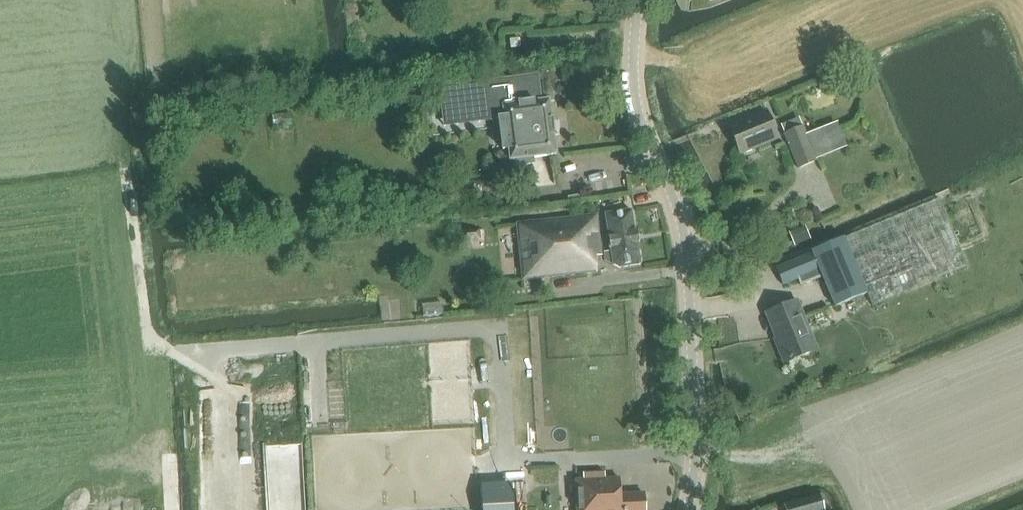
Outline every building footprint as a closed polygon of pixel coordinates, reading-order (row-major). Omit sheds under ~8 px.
[(511,39),(512,48),(522,47),(521,38),(511,39)] [(543,102),(540,76),(499,81),(446,87),(450,114),(510,108),(516,161),(562,156),(559,134),(556,134),(555,122),(558,122),(555,100),(543,102)] [(730,127),(739,151),(778,136),(768,112),(730,127)] [(782,128),(798,167),(816,160),(807,136),(801,120),(782,128)] [(807,136),(816,160),(847,148),(837,124),(807,136)] [(939,197),(844,238),(868,294),(873,306),(968,265),(939,197)] [(606,213),(614,263),(620,266),(640,263),(637,242),(639,242),(637,230),(635,230),(631,209),(606,213)] [(517,223),(524,279),(597,271),(595,255),(602,254),(598,214),(517,223)] [(813,253),(776,268),(783,285),(798,279),(801,286),(823,277),(836,307),(868,294),(844,238),(813,251),(813,253)] [(774,339),(784,363),(817,349),(797,301),(770,312),(777,328),(778,327),(781,336),(774,339)] [(298,502),(301,445),(268,443),(265,501),(298,502)] [(643,496),(619,497),(618,481),(604,482),(604,476),(582,477),(582,483),(574,483),(575,509),(644,509),(643,496)] [(786,509),(823,509),(819,495),(784,504),(786,509)]
